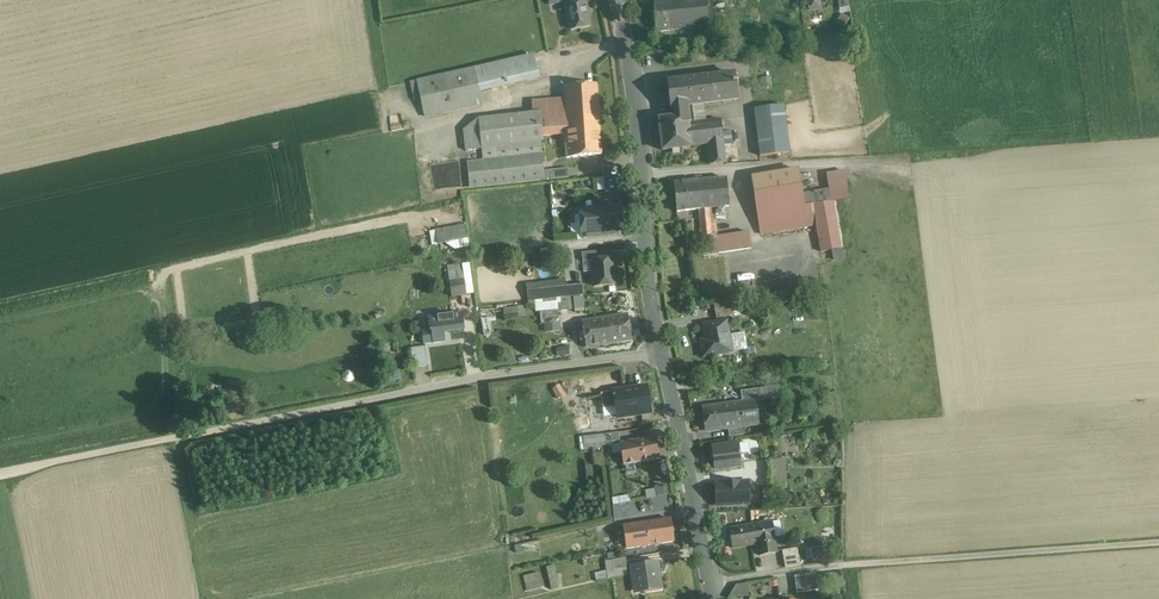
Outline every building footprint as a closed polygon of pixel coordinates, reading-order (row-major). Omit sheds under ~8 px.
[(584,0),(565,4),(570,29),(589,26),(584,0)] [(653,1),(656,33),(679,31),(678,18),(683,18),(681,0),(668,0),(653,1)] [(683,18),(678,18),(679,31),(708,29),(706,0),(681,0),(683,18)] [(808,10),(820,9),(819,0),(807,0),(808,10)] [(839,8),(849,7),(848,0),(838,0),(839,8)] [(533,54),(475,67),(475,68),(480,91),(539,77),(533,54)] [(475,68),(417,80),(425,116),(482,103),(480,91),(475,68)] [(734,73),(670,82),(674,108),(675,108),(676,116),(686,115),(687,122),(693,122),(691,106),(738,100),(734,73)] [(597,83),(564,86),(565,98),(567,133),(600,130),(597,83)] [(565,98),(540,100),(540,111),(542,135),(567,133),(565,98)] [(784,104),(754,107),(759,155),(789,152),(784,104)] [(540,111),(478,118),(481,148),(541,141),(543,141),(542,135),(540,111)] [(676,116),(658,119),(662,150),(690,147),(690,145),(687,122),(686,115),(676,116)] [(478,118),(463,129),(465,150),(481,148),(478,118)] [(721,119),(706,121),(709,143),(707,144),(709,163),(725,162),(721,119)] [(693,122),(687,122),(690,145),(707,144),(709,143),(706,121),(693,122)] [(600,130),(567,133),(568,146),(565,146),(566,157),(601,154),(600,130)] [(541,141),(481,148),(482,160),(467,161),(469,186),(545,178),(541,141)] [(568,167),(550,169),(550,178),(569,177),(568,167)] [(798,169),(751,177),(758,221),(806,213),(804,206),(802,194),(798,169)] [(844,171),(827,173),(830,189),(847,187),(844,171)] [(726,178),(695,180),(698,209),(709,208),(714,207),(729,206),(726,178)] [(695,180),(674,182),(677,211),(698,209),(695,180)] [(830,189),(802,194),(804,206),(813,204),(817,223),(816,224),(821,251),(841,248),(841,247),(833,202),(849,199),(847,187),(830,189)] [(621,204),(599,206),(601,235),(623,233),(621,204)] [(806,213),(758,221),(760,233),(816,224),(817,223),(813,204),(804,206),(806,213)] [(599,206),(579,207),(581,236),(601,235),(599,206)] [(709,208),(699,209),(702,235),(712,234),(709,208)] [(430,228),(432,248),(470,243),(468,224),(430,228)] [(747,232),(715,237),(718,252),(749,248),(747,232)] [(603,250),(581,252),(582,261),(592,260),(604,259),(603,250)] [(604,259),(592,260),(593,272),(591,274),(592,282),(594,284),(594,286),(615,284),(613,258),(604,259)] [(468,262),(447,264),(449,282),(464,280),(463,272),(469,271),(468,262)] [(469,271),(463,272),(464,280),(466,293),(472,293),(469,271)] [(464,280),(449,282),(450,295),(466,293),(464,280)] [(566,280),(536,283),(536,289),(566,286),(566,280)] [(566,286),(536,289),(538,300),(557,298),(568,296),(566,286)] [(568,296),(557,298),(558,310),(575,309),(574,297),(568,298),(568,296)] [(583,296),(574,297),(575,309),(575,312),(584,311),(583,296)] [(557,298),(538,300),(535,303),(536,311),(546,310),(546,322),(547,322),(547,328),(559,327),(558,310),(557,298)] [(731,300),(713,302),(716,318),(734,315),(731,300)] [(525,306),(503,308),(504,316),(525,314),(525,306)] [(462,313),(428,317),(430,329),(422,330),(423,340),(424,344),(425,344),(433,342),(433,343),(445,341),(443,333),(464,330),(462,313)] [(626,315),(605,318),(609,343),(630,339),(629,331),(631,331),(633,330),(634,328),(633,325),(632,323),(630,323),(627,323),(626,315)] [(488,318),(481,319),(483,332),(490,331),(488,318)] [(605,318),(583,322),(586,346),(609,343),(605,318)] [(727,320),(703,324),(706,344),(701,345),(703,357),(727,353),(725,343),(731,342),(727,320)] [(423,340),(414,341),(414,344),(411,344),(412,349),(425,347),(425,344),(424,344),(423,340)] [(412,349),(411,349),(414,368),(428,366),(425,347),(412,349)] [(559,384),(552,388),(558,398),(565,395),(559,384)] [(646,387),(613,392),(615,407),(616,417),(650,412),(646,387)] [(764,388),(740,391),(742,402),(755,401),(766,400),(764,388)] [(613,392),(601,393),(603,409),(615,407),(613,392)] [(595,399),(586,401),(588,413),(596,411),(595,399)] [(742,402),(702,407),(705,430),(728,428),(742,426),(758,424),(755,401),(742,402)] [(742,426),(728,428),(729,437),(743,435),(742,426)] [(604,434),(606,446),(613,445),(613,441),(619,440),(618,432),(604,434)] [(604,434),(583,436),(584,449),(606,447),(606,446),(604,434)] [(655,436),(620,443),(622,453),(624,465),(635,463),(640,462),(660,458),(655,436)] [(738,443),(712,447),(714,468),(741,465),(739,455),(740,455),(740,454),(748,453),(750,451),(749,444),(747,442),(738,444),(738,443)] [(622,453),(620,443),(611,445),(613,454),(622,453)] [(785,458),(769,460),(770,473),(786,472),(785,458)] [(635,463),(625,465),(626,472),(636,470),(635,463)] [(636,470),(626,472),(627,479),(637,477),(636,470)] [(786,472),(770,473),(771,486),(787,485),(786,472)] [(669,483),(654,482),(655,488),(656,496),(671,494),(669,483)] [(750,483),(711,487),(714,507),(752,503),(750,483)] [(646,490),(647,497),(656,496),(655,488),(646,490)] [(629,495),(612,497),(613,504),(630,502),(629,495)] [(670,518),(648,522),(651,545),(674,541),(670,518)] [(771,521),(729,528),(732,548),(756,544),(758,556),(776,553),(774,541),(771,521)] [(648,522),(624,526),(628,549),(651,545),(648,522)] [(797,547),(781,550),(783,567),(800,565),(797,547)] [(626,557),(611,559),(612,569),(627,566),(626,557)] [(657,561),(643,563),(643,564),(631,565),(634,589),(642,588),(643,593),(660,591),(657,561)] [(553,564),(544,566),(549,588),(557,586),(553,564)] [(537,571),(521,575),(525,590),(540,586),(537,571)] [(815,572),(794,575),(797,592),(818,589),(815,572)]
